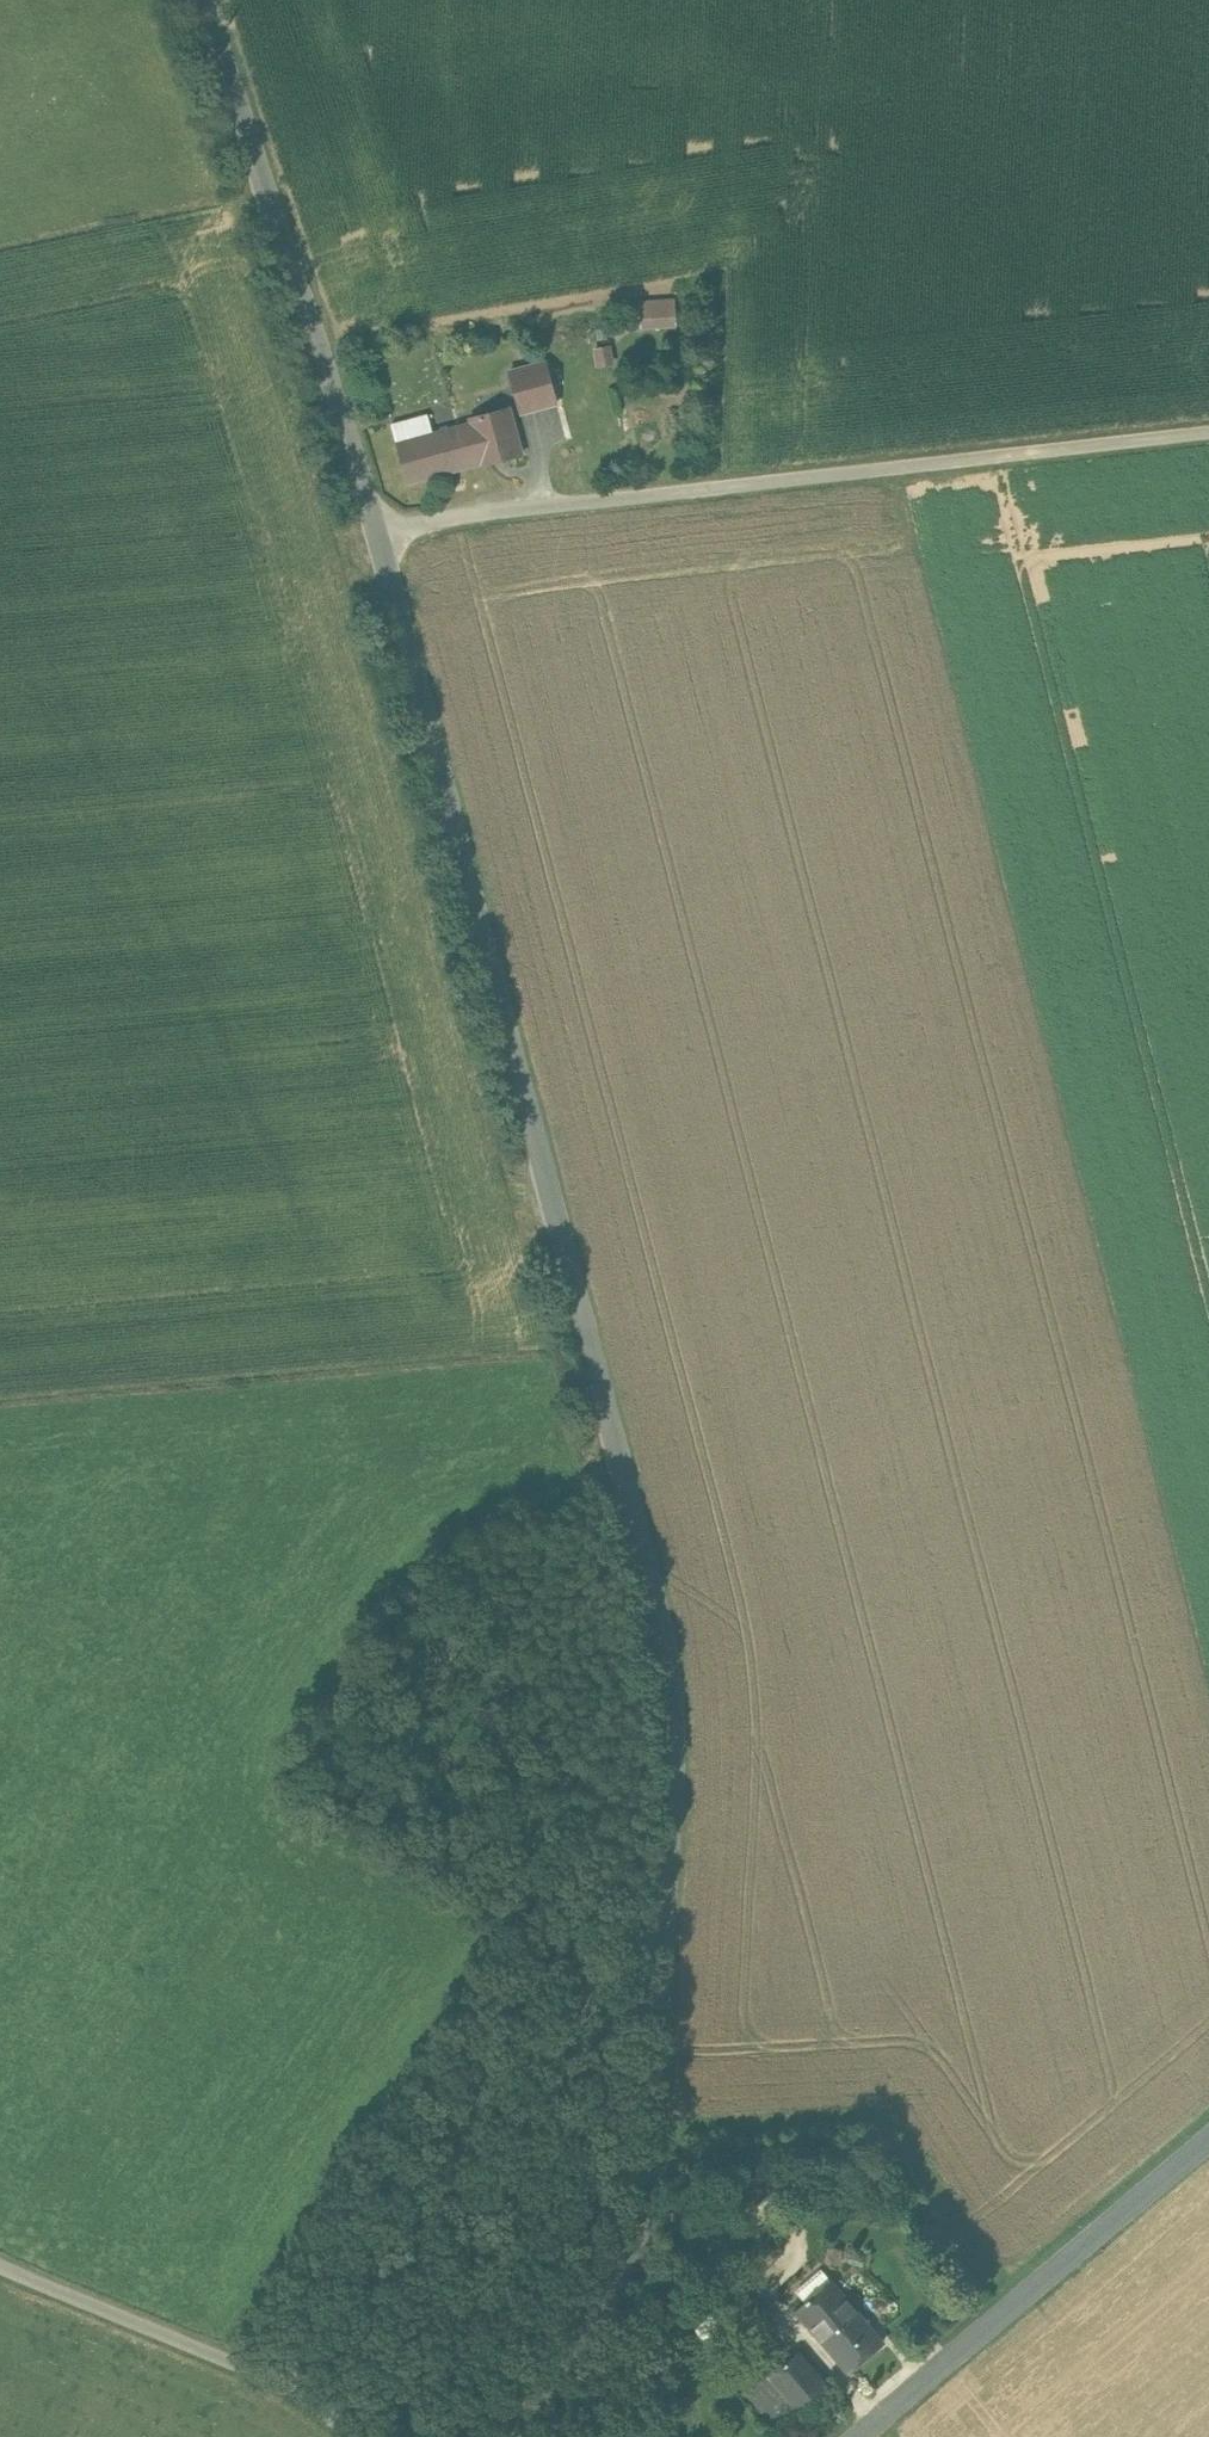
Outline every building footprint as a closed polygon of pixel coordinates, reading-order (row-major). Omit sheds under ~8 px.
[(674,298),(641,301),(643,325),(676,323),(674,298)] [(610,345),(596,348),(599,364),(613,362),(610,345)] [(547,361),(510,370),(521,412),(558,402),(547,361)] [(510,407),(471,417),(472,422),(459,426),(470,465),(483,461),(484,463),(523,453),(510,407)] [(428,413),(392,423),(408,482),(470,465),(459,426),(433,433),(428,413)] [(842,2249),(830,2246),(827,2260),(840,2263),(842,2249)] [(884,2341),(833,2281),(815,2296),(812,2293),(807,2298),(809,2301),(798,2311),(849,2371),(884,2341)] [(764,2380),(738,2342),(724,2352),(751,2392),(771,2416),(790,2401),(769,2376),(764,2380)] [(800,2350),(769,2376),(790,2401),(800,2412),(831,2386),(800,2350)]
